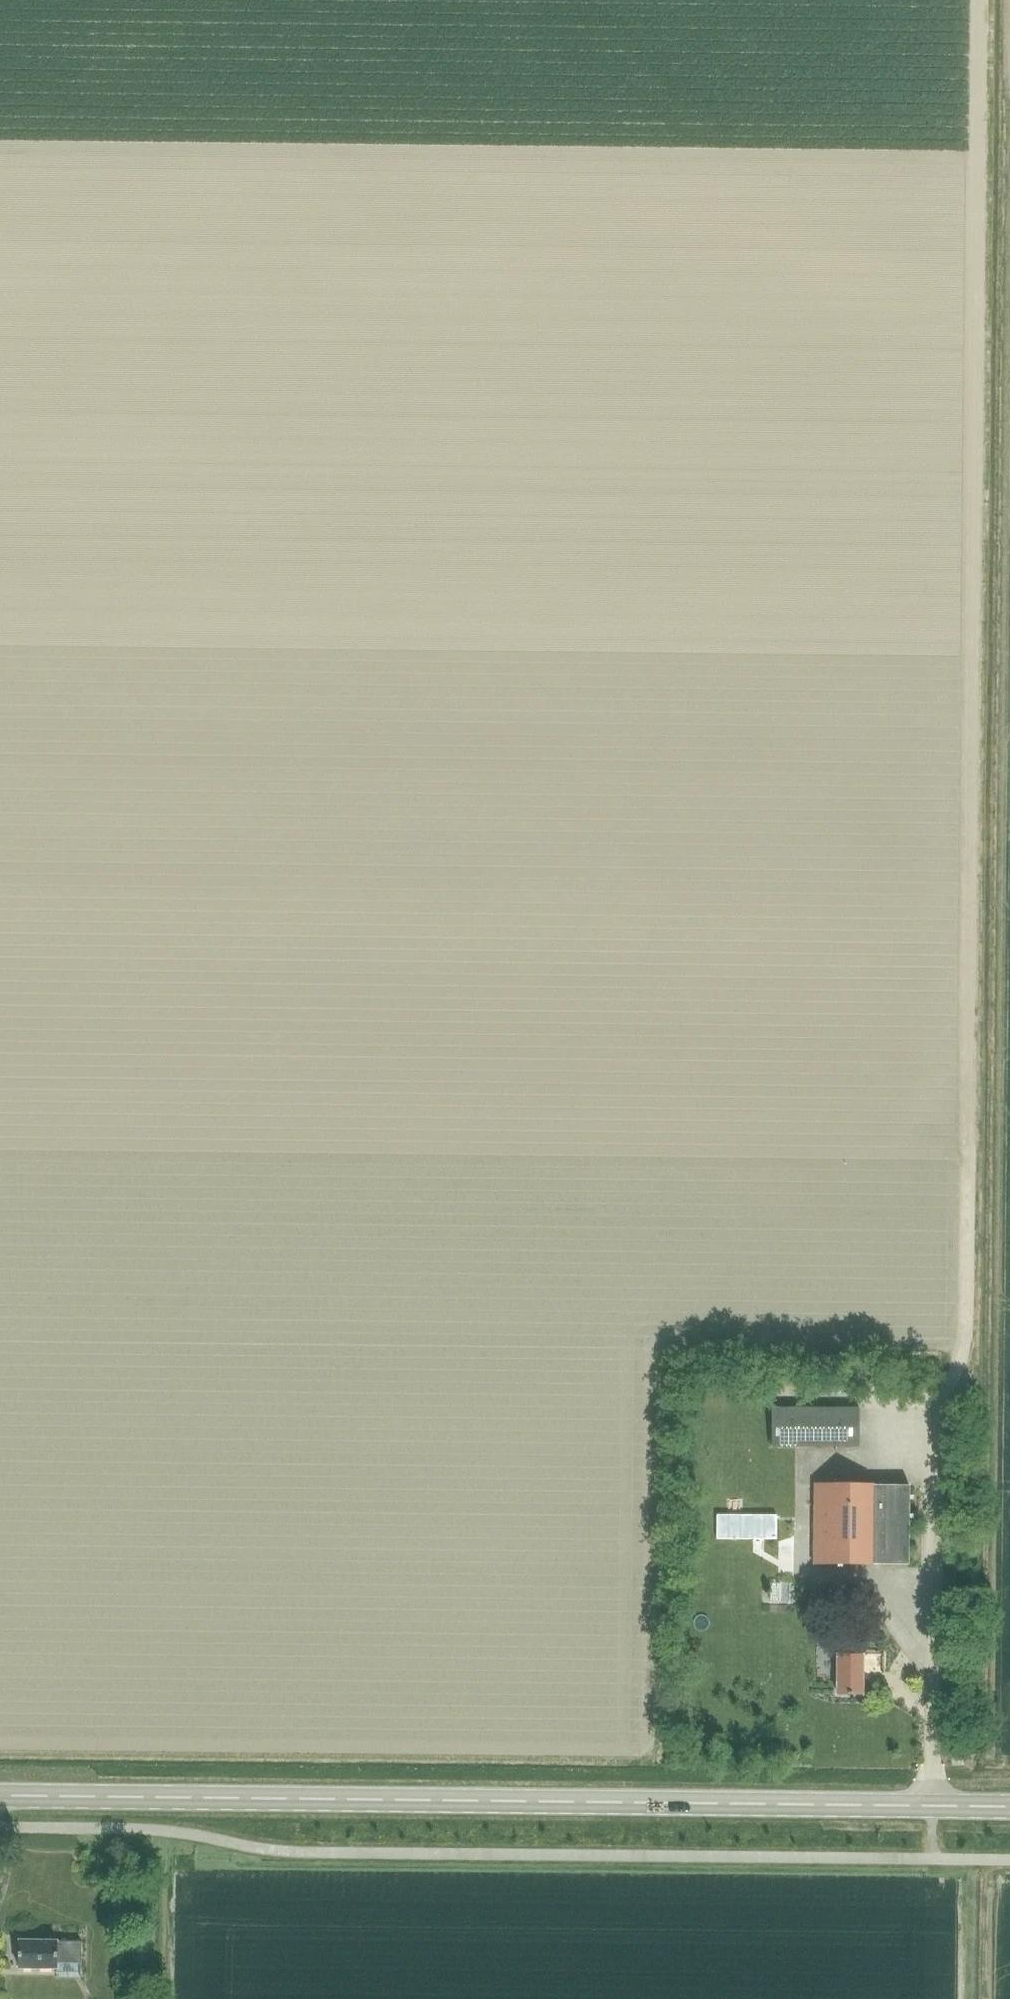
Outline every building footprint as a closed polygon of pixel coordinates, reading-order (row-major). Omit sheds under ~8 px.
[(859,1447),(859,1408),(771,1408),(771,1447),(859,1447)] [(720,1508),(720,1532),(780,1532),(780,1508),(768,1508),(768,1484),(756,1484),(756,1508),(720,1508)] [(814,1563),(883,1564),(883,1565),(908,1566),(909,1486),(884,1486),(884,1485),(814,1484),(814,1563)] [(862,1695),(862,1656),(862,1644),(842,1644),(842,1655),(837,1655),(837,1694),(862,1695)] [(58,1941),(20,1941),(20,1968),(58,1968),(58,1963),(82,1963),(82,1941),(58,1941)]
